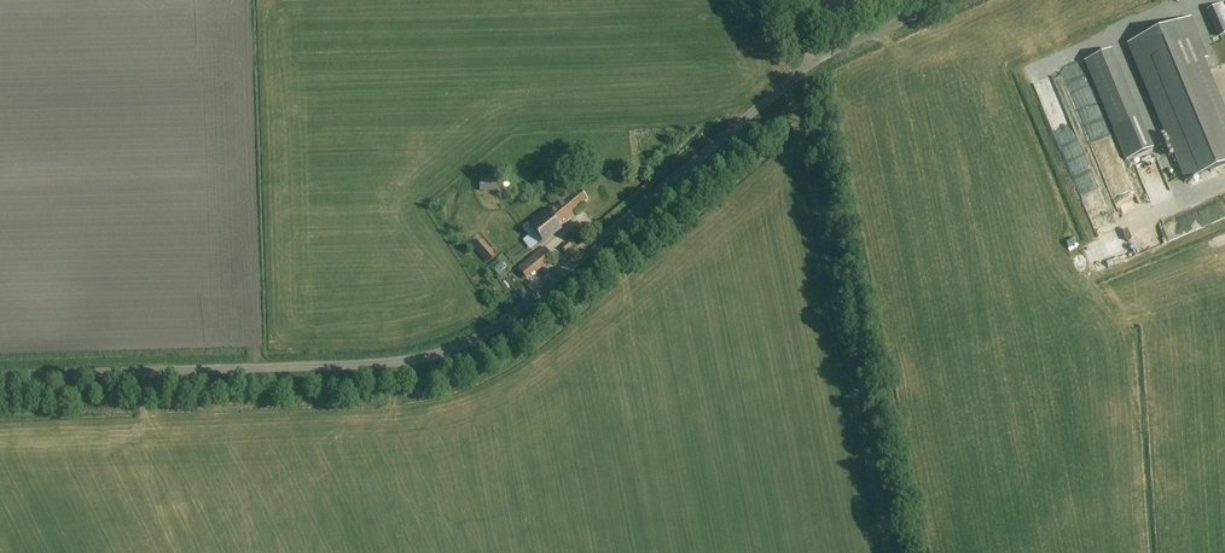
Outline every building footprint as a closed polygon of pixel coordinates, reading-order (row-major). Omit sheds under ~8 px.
[(1210,10),(1211,13),(1214,20),(1224,15),(1224,9),(1224,7),(1223,5),(1210,10)] [(1203,60),(1208,58),(1191,18),(1130,43),(1188,181),(1224,165),(1224,113),(1203,60)] [(1084,62),(1114,131),(1115,131),(1138,120),(1141,120),(1111,51),(1084,62)] [(1056,74),(1039,81),(1058,124),(1075,117),(1056,74)] [(1127,162),(1128,162),(1152,152),(1154,151),(1141,120),(1138,120),(1115,131),(1114,131),(1127,162)] [(1082,124),(1064,130),(1100,230),(1118,224),(1082,124)] [(1161,182),(1164,189),(1175,184),(1172,177),(1161,182)] [(480,192),(503,192),(503,180),(480,179),(480,192)] [(581,208),(585,205),(583,203),(587,201),(572,183),(561,192),(565,197),(545,213),(543,211),(527,225),(533,232),(528,237),(536,247),(575,214),(573,212),(579,207),(581,208)] [(469,209),(468,202),(455,205),(457,212),(469,209)] [(551,243),(524,266),(534,278),(561,255),(551,243)] [(475,253),(470,256),(476,269),(481,267),(475,253)] [(506,282),(516,292),(526,283),(516,272),(506,282)] [(476,275),(476,297),(486,297),(485,274),(476,275)]
